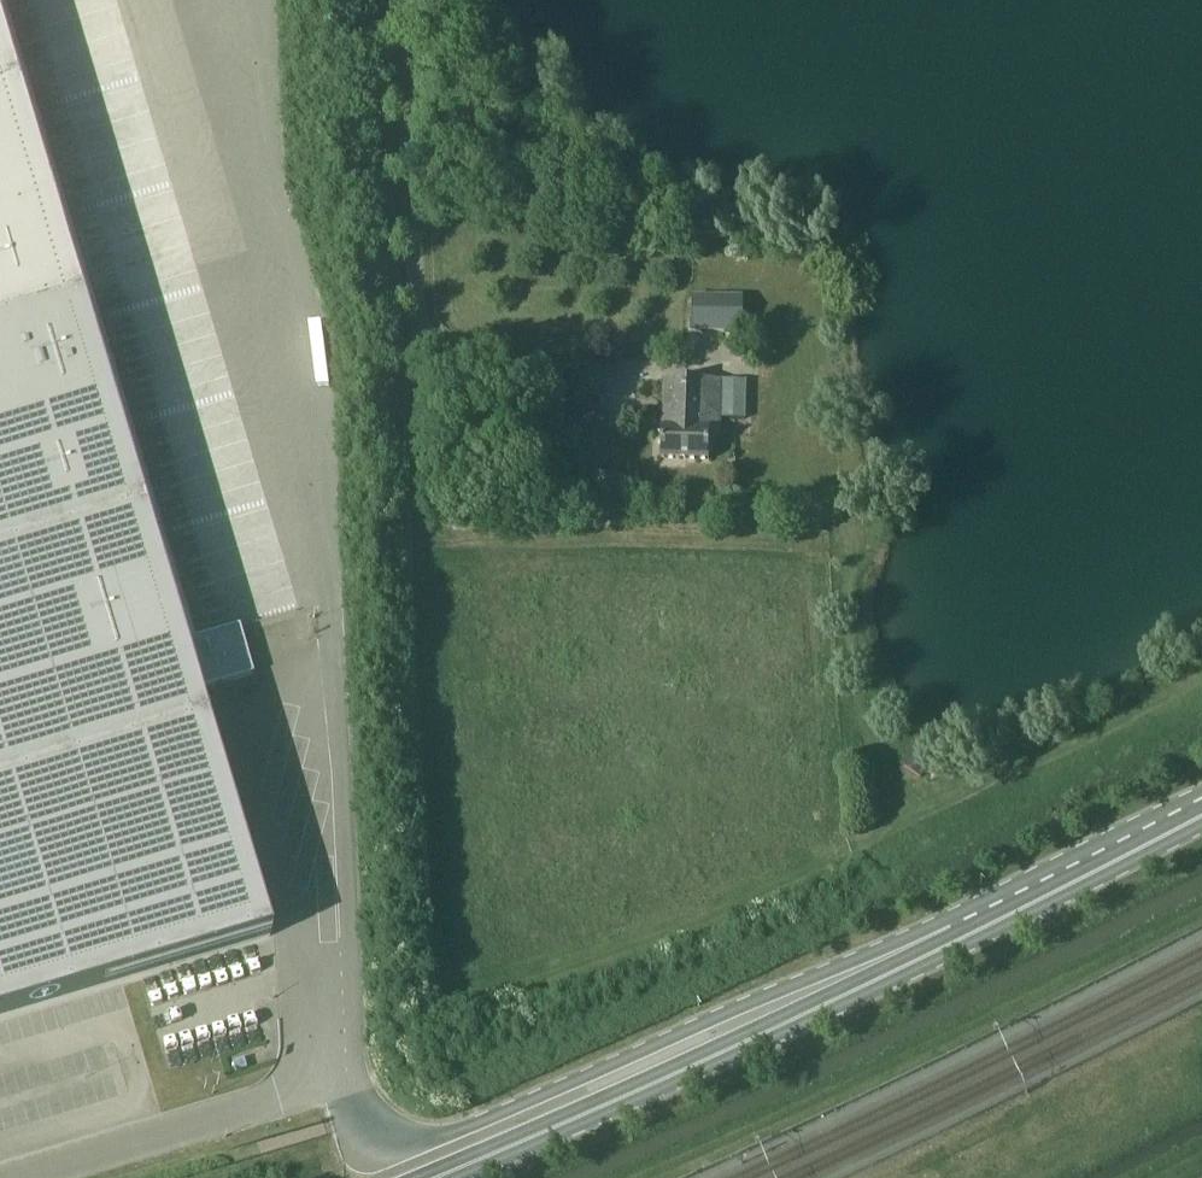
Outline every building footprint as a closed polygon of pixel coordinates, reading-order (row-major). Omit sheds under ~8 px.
[(270,932),(197,687),(253,670),(239,623),(199,635),(11,0),(0,0),(0,1012),(270,932)] [(263,10),(277,10),(276,0),(262,0),(263,10)] [(692,334),(744,334),(744,299),(692,299),(692,334)] [(665,379),(662,460),(710,462),(711,445),(711,433),(722,433),(722,420),(743,421),(745,421),(747,382),(745,382),(724,381),(665,379)] [(733,520),(733,531),(748,531),(749,521),(733,520)] [(923,779),(931,764),(935,758),(914,746),(902,767),(923,779)]
